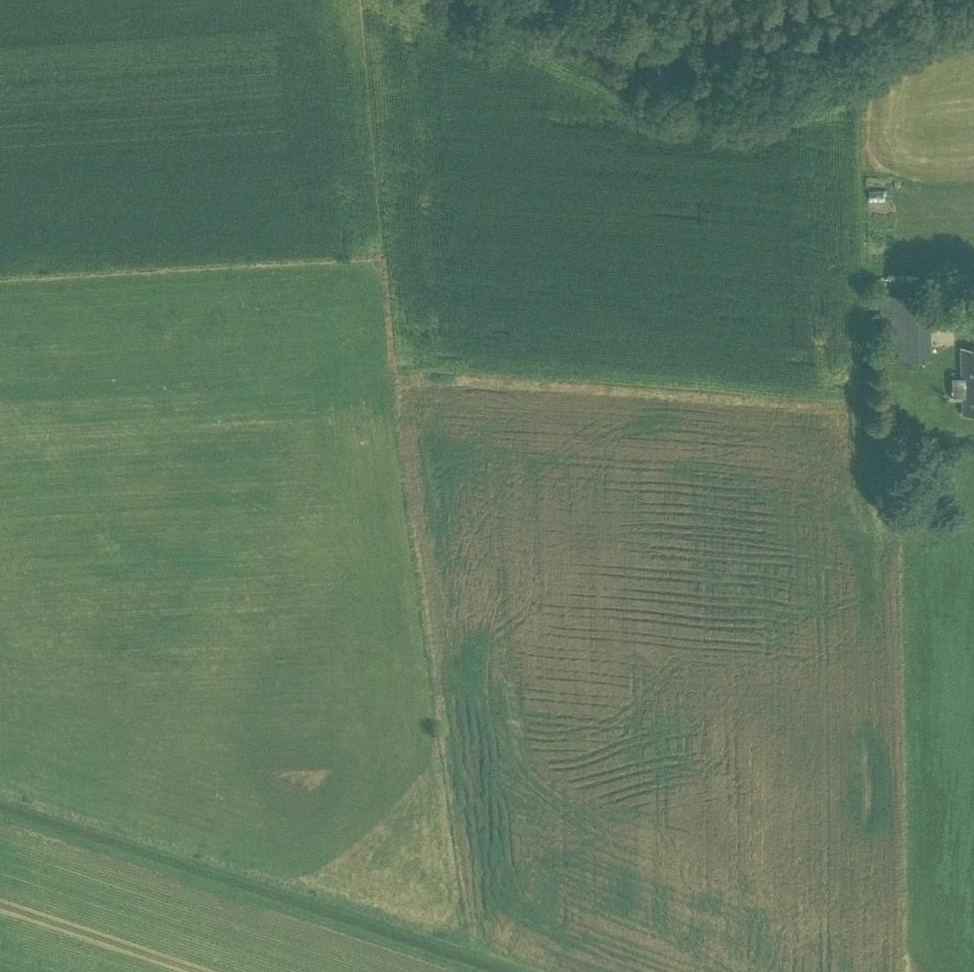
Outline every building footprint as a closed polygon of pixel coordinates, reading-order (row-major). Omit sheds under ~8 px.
[(881,358),(930,357),(929,288),(879,289),(881,358)] [(973,414),(973,347),(962,348),(964,414),(973,414)]
